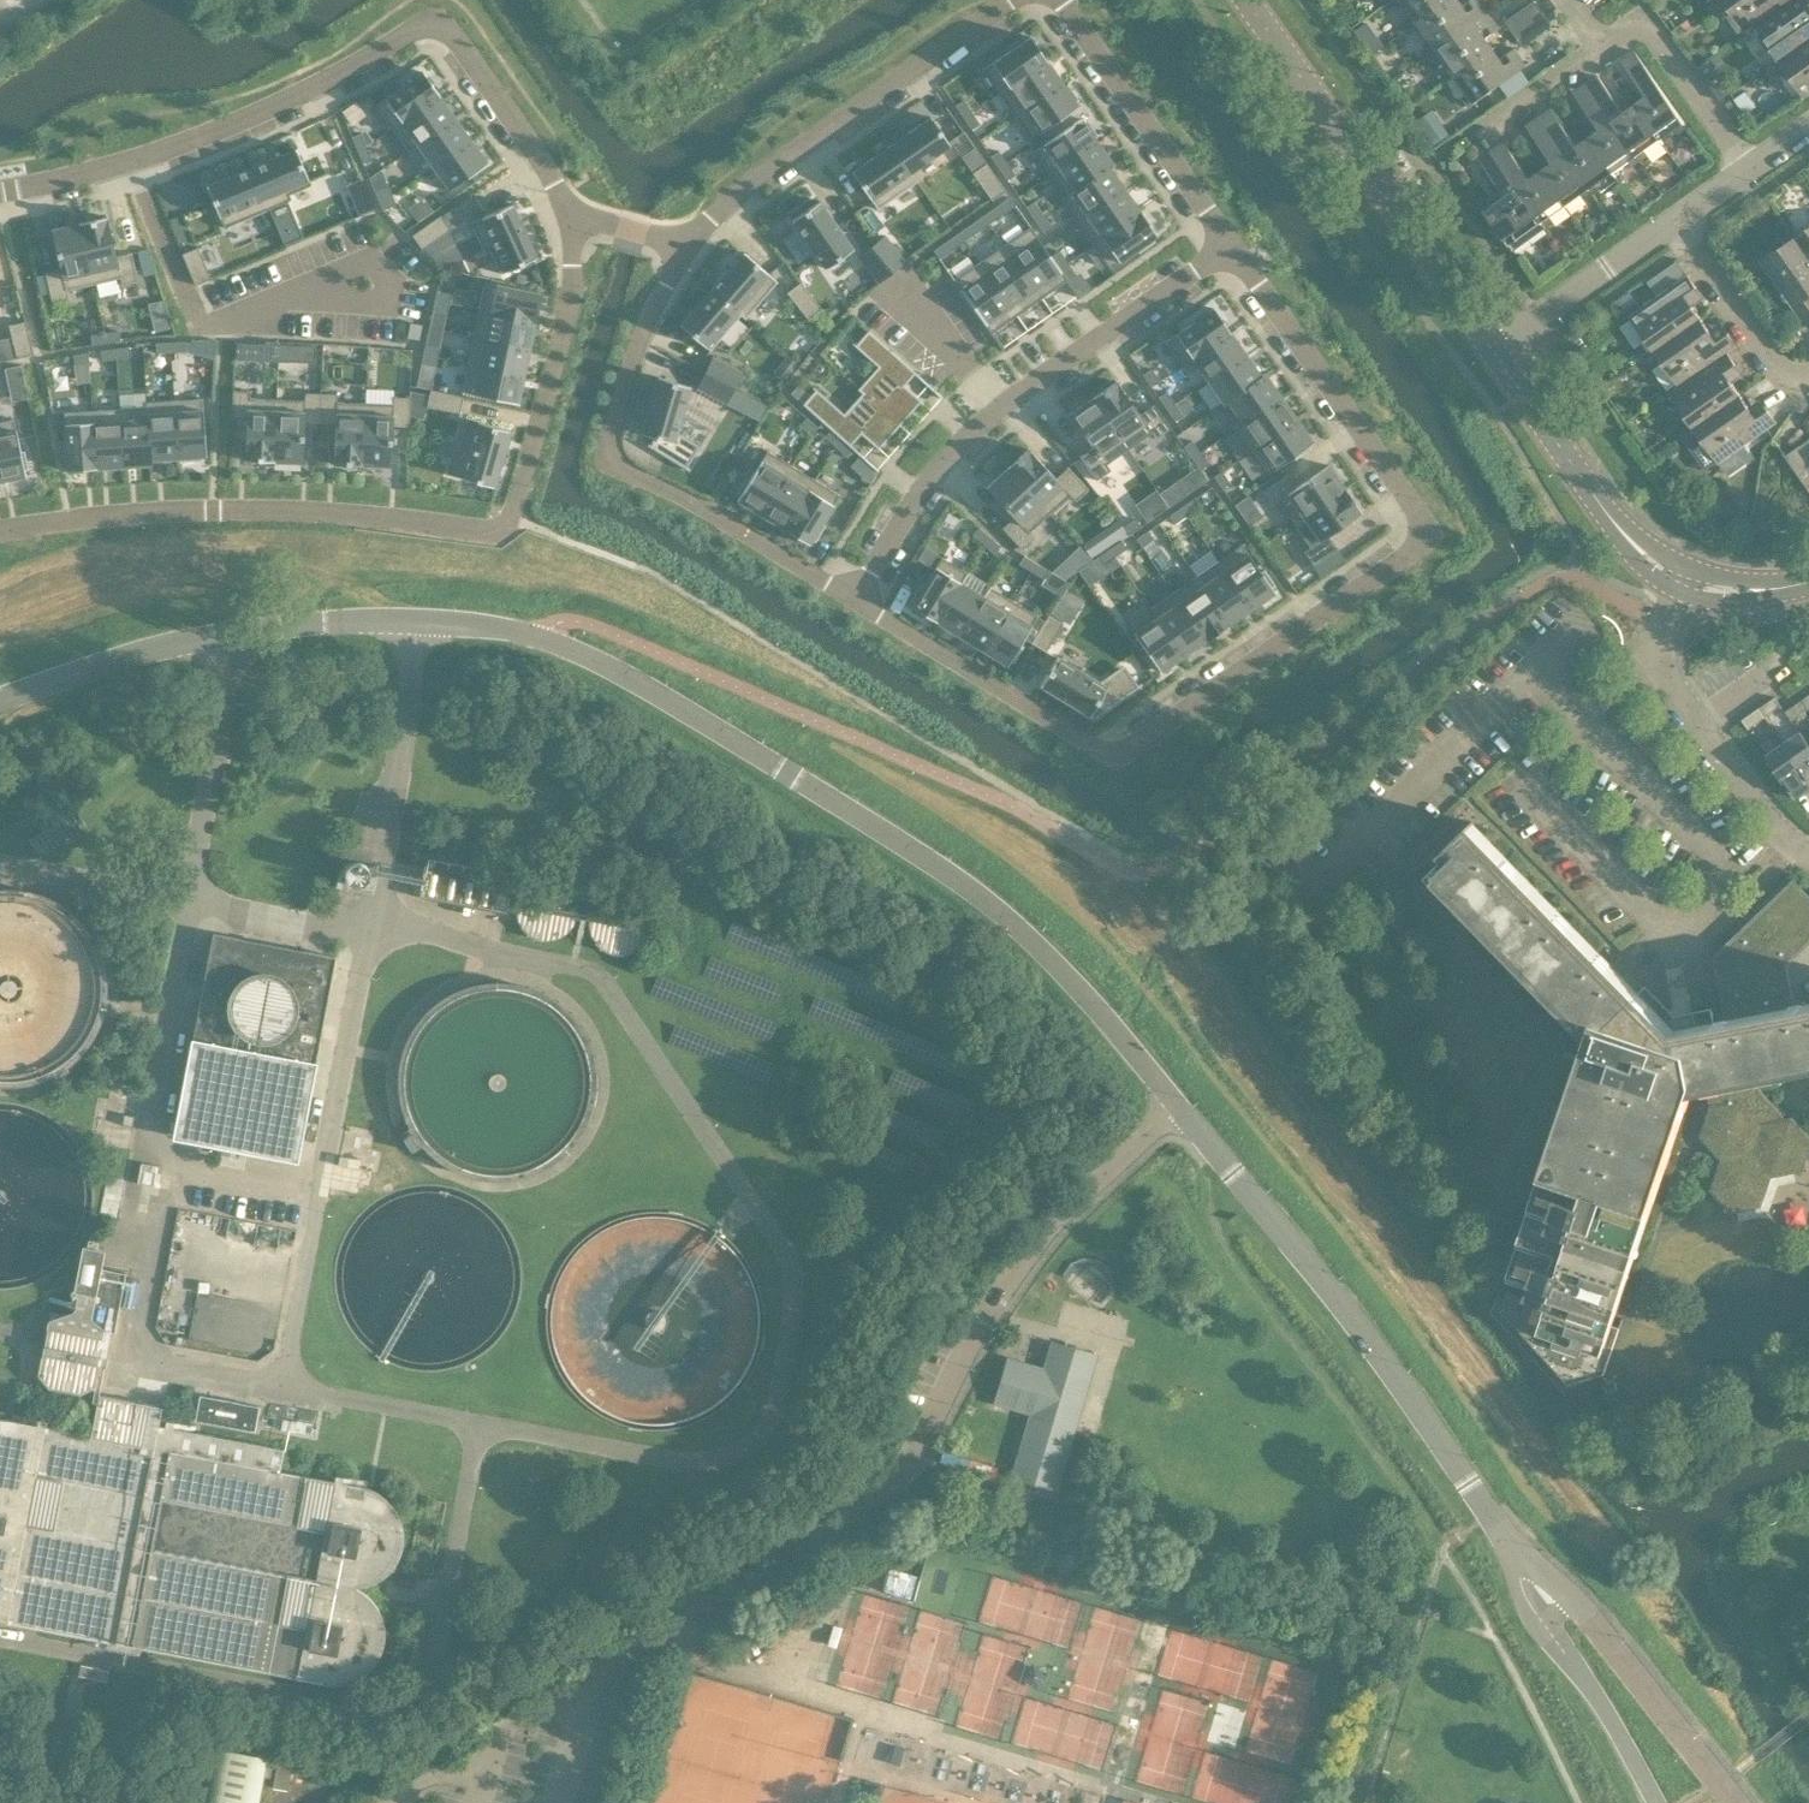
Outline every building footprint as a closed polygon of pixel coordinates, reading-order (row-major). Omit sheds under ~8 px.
[(1418,22),(1450,0),(1394,0),(1399,7),(1405,3),(1418,22)] [(1431,53),(1490,12),(1482,0),(1472,0),(1463,6),(1459,0),(1450,0),(1418,22),(1431,41),(1426,45),(1431,53)] [(1713,0),(1709,0),(1706,2),(1710,8),(1716,4),(1713,0)] [(1745,33),(1755,26),(1754,25),(1790,0),(1722,0),(1745,33)] [(1754,25),(1755,26),(1777,57),(1771,62),(1775,67),(1781,63),(1779,60),(1808,39),(1808,0),(1790,0),(1754,25)] [(1506,22),(1514,34),(1544,14),(1535,1),(1506,22)] [(1501,28),(1490,12),(1431,53),(1437,61),(1442,57),(1456,75),(1494,49),(1487,39),(1501,28)] [(1552,26),(1544,14),(1514,34),(1523,47),(1552,26)] [(999,93),(1046,60),(1030,36),(1026,39),(1023,36),(1007,47),(1009,51),(982,69),(999,93)] [(1779,60),(1781,63),(1804,96),(1808,92),(1808,39),(1779,60)] [(1501,59),(1494,49),(1456,75),(1469,94),(1463,98),(1469,107),(1528,66),(1516,48),(1501,59)] [(1636,105),(1660,140),(1676,129),(1680,134),(1688,129),(1684,123),(1685,123),(1635,52),(1623,60),(1648,97),(1636,105)] [(999,93),(1014,115),(1062,82),(1046,60),(999,93)] [(1771,62),(1765,66),(1769,72),(1775,67),(1771,62)] [(387,97),(376,105),(392,128),(439,95),(423,72),(419,74),(417,71),(400,83),(402,86),(387,97)] [(1599,77),(1587,85),(1640,162),(1648,156),(1644,151),(1660,140),(1636,105),(1624,113),(1599,77)] [(1064,86),(1062,82),(1014,115),(1031,139),(1078,106),(1075,102),(1079,100),(1067,84),(1064,86)] [(1726,83),(1715,91),(1721,100),(1732,91),(1726,83)] [(1640,162),(1587,85),(1574,94),(1600,131),(1589,138),(1613,173),(1628,162),(1632,168),(1640,162)] [(382,89),(370,97),(376,105),(387,97),(382,89)] [(1410,89),(1401,95),(1409,107),(1418,100),(1410,89)] [(1735,99),(1745,114),(1745,113),(1756,106),(1745,91),(1735,99)] [(439,95),(392,128),(408,151),(455,117),(439,95)] [(963,117),(971,112),(963,100),(955,105),(963,117)] [(1551,110),(1539,118),(1593,195),(1601,189),(1597,184),(1613,173),(1589,138),(1577,146),(1551,110)] [(971,112),(963,117),(972,129),(980,124),(971,112)] [(455,117),(408,151),(408,152),(418,145),(433,166),(471,140),(455,117)] [(891,145),(917,182),(918,181),(911,172),(950,145),(931,117),(891,145)] [(1033,151),(1050,175),(1097,142),(1095,138),(1098,136),(1087,120),(1084,122),(1081,118),(1033,151)] [(1593,195),(1539,118),(1527,127),(1553,163),(1541,171),(1565,206),(1581,195),(1585,200),(1593,195)] [(352,137),(357,150),(366,146),(361,133),(352,137)] [(471,140),(433,166),(449,190),(487,164),(471,140)] [(1113,164),(1097,142),(1050,175),(1065,196),(1061,199),(1061,200),(1113,164)] [(1504,143),(1492,151),(1546,228),(1553,222),(1550,217),(1565,206),(1541,171),(1530,179),(1504,143)] [(917,182),(891,145),(852,172),(877,209),(917,182)] [(366,146),(357,150),(363,164),(372,160),(366,146)] [(296,149),(251,168),(269,209),(284,245),(303,237),(288,201),(292,200),(289,195),(311,185),(296,149)] [(998,151),(990,156),(999,168),(1007,163),(998,151)] [(1514,250),(1546,228),(1492,151),(1480,160),(1505,197),(1494,204),(1493,203),(1492,204),(1493,205),(1486,210),(1485,209),(1484,210),(1513,251),(1514,250)] [(986,163),(973,173),(992,200),(1006,191),(986,163)] [(1007,163),(999,168),(1007,180),(1015,174),(1007,163)] [(1077,222),(1125,189),(1110,168),(1114,165),(1113,164),(1061,200),(1077,222)] [(251,168),(207,186),(224,228),(269,209),(251,168)] [(361,179),(346,185),(359,216),(374,210),(361,179)] [(388,186),(375,192),(378,201),(392,195),(388,186)] [(1140,212),(1125,189),(1077,222),(1093,245),(1140,212)] [(481,208),(471,194),(460,202),(440,216),(449,230),(450,230),(481,208)] [(392,195),(378,201),(382,210),(383,210),(396,204),(392,195)] [(992,209),(998,217),(1015,205),(1009,197),(992,209)] [(819,201),(792,220),(825,268),(853,249),(819,201)] [(1034,201),(1026,207),(1034,219),(1042,213),(1034,201)] [(512,204),(471,223),(484,250),(489,248),(501,274),(537,257),(512,204)] [(1140,212),(1093,245),(1109,268),(1136,250),(1138,253),(1155,241),(1153,238),(1157,235),(1140,212)] [(1042,213),(1034,219),(1042,231),(1050,225),(1042,213)] [(972,235),(990,223),(984,215),(966,227),(972,235)] [(440,216),(412,235),(412,236),(422,249),(449,230),(440,216)] [(107,217),(79,223),(94,284),(120,278),(121,285),(138,281),(132,253),(116,256),(107,217)] [(1788,233),(1794,228),(1790,222),(1784,226),(1788,233)] [(61,269),(45,273),(52,301),(68,297),(66,290),(94,284),(79,223),(52,230),(61,269)] [(1042,298),(1055,289),(1049,280),(1060,273),(1066,281),(1075,295),(1076,296),(1076,297),(1078,295),(1068,280),(1059,268),(1051,256),(1030,226),(1004,244),(1042,298)] [(1788,233),(1792,238),(1795,236),(1808,256),(1808,227),(1798,234),(1794,228),(1788,233)] [(941,245),(947,253),(965,240),(959,232),(941,245)] [(884,235),(871,246),(892,273),(905,262),(884,235)] [(1760,261),(1801,320),(1808,314),(1808,256),(1795,236),(1792,238),(1760,261)] [(1042,298),(1004,244),(980,262),(1017,315),(1030,306),(1024,297),(1035,290),(1041,298),(1042,298)] [(871,246),(858,257),(879,283),(892,273),(871,246)] [(198,247),(182,254),(195,285),(211,278),(198,247)] [(1051,256),(1059,268),(1067,263),(1059,251),(1051,256)] [(712,289),(746,318),(777,282),(743,252),(712,289)] [(980,262),(954,280),(1002,349),(1004,347),(1003,347),(1003,346),(993,332),(1005,323),(999,315),(1010,307),(1016,316),(1017,315),(980,262)] [(1067,263),(1059,268),(1068,280),(1076,275),(1067,263)] [(537,268),(530,272),(534,281),(542,277),(537,268)] [(1687,274),(1629,315),(1652,348),(1646,352),(1650,358),(1656,354),(1654,351),(1701,318),(1693,306),(1704,298),(1687,274)] [(485,282),(479,310),(536,322),(541,294),(485,282)] [(800,282),(787,293),(808,319),(821,308),(800,282)] [(745,319),(746,318),(712,289),(680,325),(710,351),(741,315),(745,319)] [(436,291),(435,300),(449,303),(451,294),(437,291),(436,291)] [(1630,293),(1619,300),(1624,308),(1635,301),(1630,293)] [(435,300),(432,310),(433,310),(447,313),(449,303),(435,300)] [(1166,341),(1182,365),(1230,332),(1213,308),(1209,311),(1207,308),(1191,319),(1193,322),(1166,341)] [(479,310),(473,336),(530,348),(536,322),(479,310)] [(1701,318),(1654,351),(1656,354),(1678,385),(1678,386),(1727,352),(1728,352),(1737,345),(1720,321),(1709,329),(1701,318)] [(25,321),(9,325),(17,358),(33,354),(25,321)] [(410,324),(408,337),(419,340),(422,325),(410,323),(410,324)] [(105,333),(106,343),(121,341),(119,331),(105,333)] [(858,388),(900,425),(921,400),(904,385),(914,374),(942,399),(943,398),(868,331),(855,345),(853,342),(852,343),(865,355),(878,366),(858,388)] [(1207,381),(1245,354),(1230,332),(1182,365),(1183,366),(1192,359),(1207,381)] [(92,345),(106,343),(105,333),(91,335),(92,345)] [(473,336),(467,363),(524,375),(530,348),(473,336)] [(265,341),(264,361),(278,361),(279,342),(265,341)] [(171,342),(156,343),(156,353),(171,352),(171,342)] [(185,342),(171,342),(171,352),(185,352),(185,342)] [(425,345),(423,354),(438,357),(439,348),(425,345)] [(129,347),(115,349),(116,359),(131,356),(129,347)] [(115,349),(101,351),(102,361),(116,359),(115,349)] [(1644,362),(1650,358),(1646,352),(1640,356),(1644,362)] [(1678,385),(1668,392),(1691,425),(1685,429),(1689,435),(1695,431),(1693,428),(1741,394),(1733,383),(1744,375),(1728,352),(1727,352),(1678,386),(1678,385)] [(88,353),(73,355),(75,365),(89,363),(88,353)] [(423,354),(421,364),(436,367),(438,357),(423,354)] [(1245,354),(1207,381),(1223,403),(1265,374),(1264,373),(1260,376),(1245,354)] [(713,357),(705,372),(735,388),(743,373),(713,357)] [(467,363),(462,392),(518,403),(524,375),(467,363)] [(21,365),(5,369),(8,382),(24,379),(22,365),(21,365)] [(1150,369),(1142,375),(1151,387),(1159,381),(1150,369)] [(705,372),(697,387),(727,403),(735,388),(705,372)] [(1223,403),(1224,404),(1228,401),(1242,422),(1232,429),(1233,429),(1280,396),(1265,374),(1223,403)] [(658,376),(642,433),(654,437),(652,445),(649,443),(648,445),(689,470),(690,469),(687,467),(700,446),(710,430),(683,413),(690,386),(658,376)] [(1116,381),(1093,398),(1128,449),(1151,433),(1155,439),(1169,429),(1152,406),(1139,415),(1116,381)] [(802,404),(831,430),(842,439),(853,449),(877,471),(879,470),(851,445),(861,434),(878,449),(900,425),(858,388),(857,389),(862,393),(844,413),(813,386),(812,388),(815,390),(802,404)] [(430,389),(427,406),(460,413),(463,396),(430,389)] [(233,390),(232,419),(247,419),(245,460),(274,461),(277,399),(250,398),(250,391),(233,390)] [(1166,409),(1174,403),(1166,392),(1158,397),(1166,409)] [(277,399),(274,461),(303,463),(304,422),(320,423),(321,394),(305,393),(305,400),(277,399)] [(321,394),(320,423),(335,423),(334,464),(362,465),(365,403),(337,402),(337,394),(321,394)] [(1689,435),(1683,439),(1706,471),(1718,463),(1720,462),(1728,474),(1752,457),(1743,446),(1777,422),(1768,409),(1760,398),(1749,406),(1741,394),(1693,428),(1695,431),(1689,435)] [(1248,452),(1296,419),(1280,396),(1233,429),(1248,452)] [(365,403),(362,465),(391,466),(393,426),(408,426),(410,398),(394,397),(393,404),(365,403)] [(203,398),(174,400),(178,458),(182,458),(183,462),(202,460),(202,456),(207,456),(203,398)] [(1128,449),(1093,398),(1069,414),(1092,447),(1079,457),(1096,480),(1110,470),(1106,464),(1128,449)] [(174,400),(147,402),(151,465),(152,464),(152,460),(178,458),(174,400)] [(146,407),(120,409),(124,466),(151,465),(147,402),(146,402),(146,407)] [(1174,403),(1166,409),(1175,421),(1183,416),(1174,403)] [(120,409),(93,411),(96,468),(124,466),(120,409)] [(93,411),(64,413),(68,470),(96,468),(93,411)] [(806,417),(800,424),(811,434),(817,427),(806,417)] [(467,418),(451,475),(495,487),(511,430),(467,418)] [(0,422),(0,481),(26,475),(25,471),(29,470),(25,450),(21,451),(14,419),(0,422)] [(1313,443),(1296,419),(1248,452),(1265,476),(1292,457),(1294,460),(1311,449),(1308,445),(1313,443)] [(1689,435),(1685,429),(1679,433),(1683,439),(1689,435)] [(835,446),(842,439),(831,430),(825,437),(835,446)] [(846,456),(853,449),(842,439),(835,446),(846,456)] [(1784,451),(1783,451),(1808,489),(1808,439),(1786,454),(1784,451)] [(1192,458),(1200,452),(1192,441),(1184,446),(1192,458)] [(1007,468),(1049,513),(1070,495),(1075,500),(1087,489),(1067,467),(1055,478),(1028,449),(1007,468)] [(737,500),(762,515),(792,465),(767,450),(750,479),(747,477),(736,494),(740,496),(737,500)] [(1200,452),(1192,458),(1200,470),(1208,465),(1200,452)] [(815,480),(792,465),(762,515),(785,529),(815,480)] [(1278,501),(1294,524),(1345,489),(1328,465),(1295,488),(1286,475),(1262,492),(1272,505),(1278,501)] [(1029,533),(1049,513),(1007,468),(986,487),(1014,517),(1002,528),(1021,549),(1034,538),(1029,533)] [(1230,483),(1221,471),(1213,477),(1222,489),(1230,483)] [(840,495),(815,480),(785,529),(809,544),(812,540),(815,542),(826,525),(822,523),(840,495)] [(1185,495),(1177,484),(1161,495),(1169,506),(1185,495)] [(1361,512),(1345,489),(1294,524),(1310,547),(1304,551),(1313,565),(1337,548),(1328,535),(1361,512)] [(1732,498),(1731,507),(1738,514),(1748,510),(1749,500),(1742,494),(1732,498)] [(1193,499),(1181,507),(1187,515),(1198,507),(1193,499)] [(1181,507),(1169,516),(1175,524),(1187,515),(1181,507)] [(1141,527),(1136,518),(1124,527),(1129,535),(1141,527)] [(1106,534),(1113,545),(1128,535),(1120,524),(1106,534)] [(982,543),(989,536),(979,527),(972,534),(982,543)] [(1142,547),(1154,538),(1148,530),(1136,538),(1142,547)] [(989,536),(982,543),(994,554),(1000,547),(989,536)] [(1121,540),(1110,548),(1115,556),(1127,548),(1121,540)] [(1218,561),(1251,608),(1275,592),(1272,588),(1275,586),(1264,569),(1260,571),(1242,544),(1218,561)] [(1110,548),(1097,557),(1103,565),(1115,556),(1110,548)] [(1024,555),(1019,564),(1031,571),(1036,563),(1024,555)] [(936,621),(966,572),(942,557),(924,585),(921,583),(911,600),(914,602),(912,607),(936,621)] [(1251,608),(1218,561),(1196,576),(1229,624),(1251,608)] [(1036,563),(1031,571),(1043,579),(1049,570),(1036,563)] [(936,621),(959,636),(989,586),(988,586),(982,596),(961,583),(967,573),(966,572),(936,621)] [(1196,576),(1173,592),(1206,640),(1229,624),(1196,576)] [(989,586),(959,636),(983,650),(1013,601),(989,586)] [(1184,655),(1206,640),(1173,592),(1151,608),(1184,655)] [(1013,601),(983,650),(1007,665),(1010,661),(1013,663),(1023,646),(1020,644),(1037,616),(1013,601)] [(1160,672),(1184,655),(1151,608),(1150,608),(1153,613),(1130,629),(1160,672)] [(1031,643),(1046,651),(1063,623),(1049,614),(1031,643)] [(1099,682),(1057,656),(1039,685),(1090,715),(1097,704),(1104,708),(1101,710),(1102,712),(1142,684),(1141,683),(1137,685),(1124,665),(1099,682)] [(1758,708),(1764,717),(1781,706),(1775,697),(1758,708)] [(1808,709),(1802,700),(1786,710),(1792,719),(1808,709)] [(1764,717),(1758,708),(1742,720),(1748,728),(1764,717)] [(1808,780),(1808,743),(1801,731),(1783,743),(1808,780)] [(1783,743),(1766,756),(1795,797),(1808,787),(1808,780),(1783,743)] [(1700,1135),(1720,1159),(1710,1188),(1730,1212),(1761,1206),(1771,1176),(1802,1170),(1808,1150),(1808,1137),(1792,1117),(1786,1118),(1759,1088),(1756,1072),(1808,1062),(1808,1002),(1788,1006),(1780,962),(1808,934),(1808,901),(1790,882),(1727,943),(1730,947),(1718,959),(1730,1018),(1695,1025),(1688,993),(1671,997),(1673,1006),(1662,1016),(1472,821),(1442,850),(1450,858),(1438,870),(1596,1032),(1514,1275),(1533,1282),(1529,1296),(1509,1289),(1502,1310),(1568,1384),(1604,1373),(1623,1318),(1610,1314),(1688,1085),(1705,1082),(1710,1106),(1700,1135)] [(424,867),(418,897),(507,914),(511,894),(494,890),(496,881),(480,878),(482,866),(426,855),(424,867)] [(581,913),(582,907),(581,901),(580,895),(577,889),(572,884),(567,880),(562,878),(557,876),(549,876),(544,876),(539,878),(533,882),(529,885),(524,891),(522,895),(521,900),(520,907),(520,913),(522,919),(529,928),(533,932),(538,935),(543,937),(550,938),(556,937),(563,936),(570,932),(573,928),(579,919),(581,913)] [(651,932),(652,926),(651,920),(649,915),(647,909),(644,905),(639,901),(633,897),(627,895),(620,894),(614,894),(609,896),(603,898),(597,903),(593,908),(590,913),(588,920),(587,926),(588,933),(590,939),(593,945),(597,950),(602,953),(608,956),(614,958),(621,958),(628,957),(634,955),(642,949),(646,944),(649,938),(651,932)] [(301,1139),(313,1075),(314,1075),(315,1072),(314,1071),(335,957),(213,934),(191,1048),(190,1048),(189,1052),(190,1052),(178,1116),(177,1116),(176,1119),(301,1143),(302,1139),(301,1139)] [(93,1119),(132,1126),(140,1086),(111,1081),(108,1100),(97,1098),(93,1119)] [(345,1125),(338,1166),(377,1173),(381,1152),(370,1149),(374,1131),(345,1125)] [(62,1379),(95,1385),(105,1330),(114,1332),(125,1273),(100,1268),(104,1250),(87,1246),(62,1379)] [(1043,1368),(1007,1357),(994,1402),(1030,1413),(1011,1476),(1056,1490),(1097,1354),(1051,1341),(1043,1368)] [(7,1420),(1,1420),(0,1420),(0,1621),(322,1682),(326,1683),(330,1684),(335,1684),(339,1684),(343,1683),(347,1682),(352,1680),(355,1679),(359,1677),(363,1674),(366,1672),(369,1669),(372,1665),(373,1665),(375,1662),(377,1658),(379,1655),(381,1651),(382,1646),(383,1642),(383,1638),(384,1634),(383,1629),(383,1625),(382,1621),(381,1617),(379,1613),(377,1609),(375,1605),(372,1602),(369,1599),(366,1596),(363,1593),(359,1591),(355,1589),(356,1587),(356,1586),(360,1586),(364,1585),(369,1584),(373,1582),(377,1580),(380,1578),(384,1575),(387,1572),(389,1571),(390,1569),(393,1566),(395,1562),(397,1558),(399,1554),(400,1553),(400,1550),(402,1546),(402,1542),(403,1537),(402,1533),(402,1529),(401,1524),(400,1520),(398,1516),(396,1512),(394,1508),(392,1505),(389,1502),(386,1499),(383,1496),(379,1494),(376,1492),(372,1490),(368,1488),(364,1487),(360,1486),(279,1471),(283,1449),(157,1426),(161,1407),(99,1395),(91,1432),(91,1436),(37,1425),(30,1424),(17,1421),(15,1421),(12,1421),(10,1420),(7,1420)] [(200,1395),(195,1419),(254,1430),(258,1406),(200,1395)] [(1035,1491),(1036,1490),(1037,1484),(1025,1481),(1023,1487),(1035,1491)] [(1021,1494),(1033,1498),(1035,1491),(1023,1488),(1021,1494)] [(400,1602),(385,1680),(411,1685),(427,1607),(400,1602)] [(80,1665),(78,1675),(98,1679),(107,1681),(107,1680),(109,1670),(97,1668),(80,1665)] [(267,1756),(214,1746),(203,1802),(258,1802),(267,1756)] [(312,1767),(311,1782),(326,1783),(327,1769),(312,1767)]
